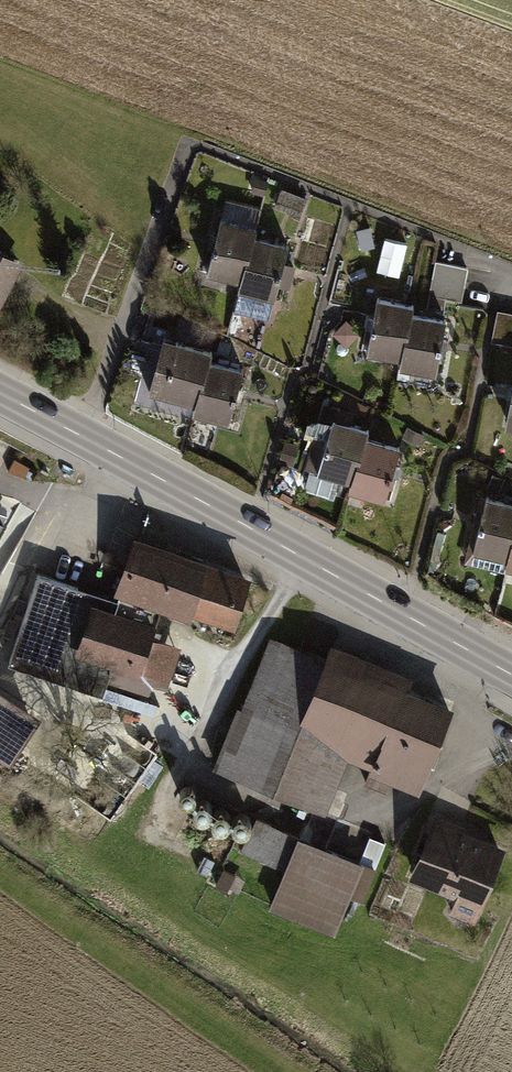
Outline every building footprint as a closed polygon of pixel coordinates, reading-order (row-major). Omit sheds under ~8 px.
[(207,281),(243,289),(252,248),(256,232),(221,224),(207,281)] [(284,256),(252,248),(243,289),(240,300),(272,308),(284,256)] [(0,253),(0,303),(20,264),(0,253)] [(460,298),(468,269),(439,262),(432,291),(460,298)] [(404,368),(414,320),(416,308),(379,301),(367,360),(404,368)] [(498,311),(493,337),(511,341),(511,314),(498,311)] [(414,320),(404,368),(402,377),(435,383),(447,327),(414,320)] [(149,401),(195,411),(204,369),(207,355),(161,345),(149,401)] [(241,377),(204,369),(195,411),(193,422),(229,430),(241,377)] [(354,490),(369,447),(373,434),(334,422),(316,478),(354,490)] [(369,447),(354,490),(351,499),(383,510),(400,458),(369,447)] [(511,561),(511,500),(488,494),(471,558),(510,568),(511,561)] [(250,583),(143,542),(123,596),(230,636),(250,583)] [(156,629),(39,587),(15,650),(133,692),(156,629)] [(453,714),(280,636),(216,776),(320,823),(347,764),(416,796),(453,714)] [(193,813),(183,837),(230,855),(240,831),(193,813)] [(365,867),(257,813),(222,883),(330,937),(365,867)] [(506,853),(432,822),(403,890),(476,921),(506,853)]
